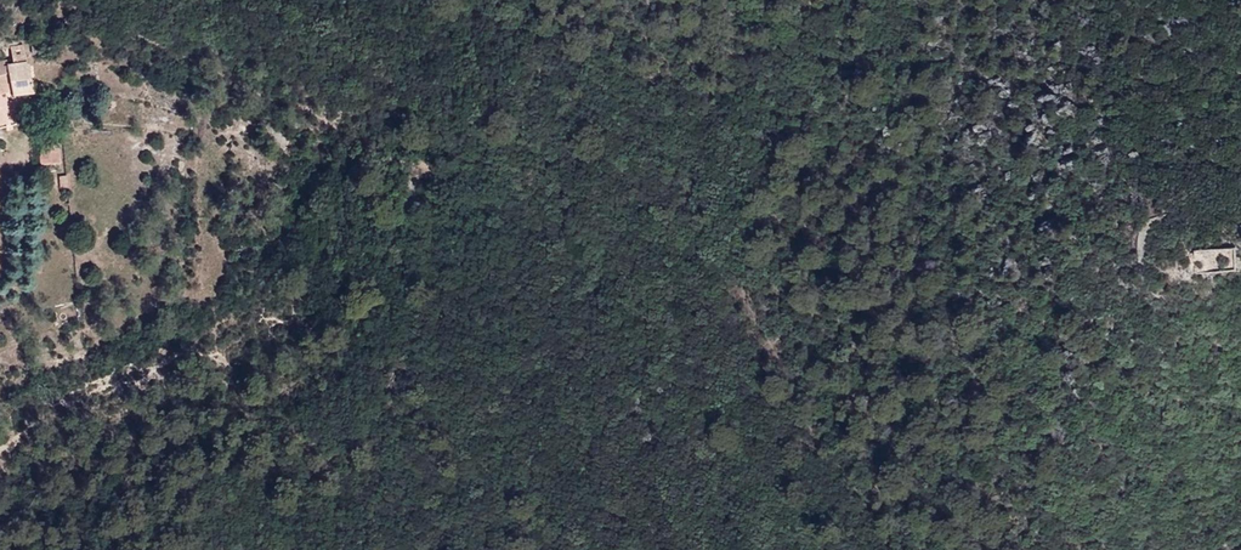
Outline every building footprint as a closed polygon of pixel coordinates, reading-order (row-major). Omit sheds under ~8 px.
[(23,56),(20,42),(8,45),(11,59),(23,56)] [(2,58),(0,59),(0,116),(11,114),(2,58)] [(24,59),(6,62),(11,93),(29,90),(24,59)] [(58,124),(38,125),(38,162),(59,161),(58,124)] [(66,174),(57,175),(58,187),(67,186),(66,174)] [(1240,246),(1200,251),(1201,274),(1240,271),(1240,253),(1240,246)]
